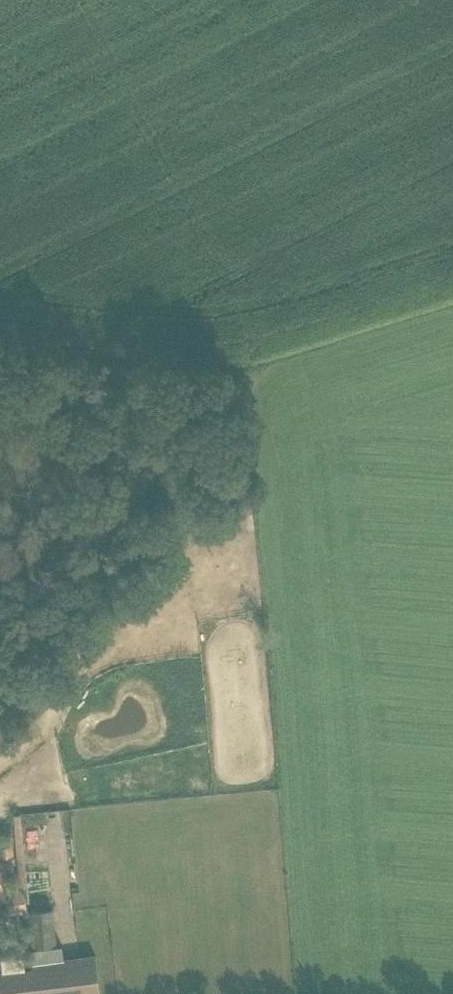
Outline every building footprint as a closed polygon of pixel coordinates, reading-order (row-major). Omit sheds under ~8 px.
[(27,910),(29,948),(56,946),(53,909),(27,910)] [(0,972),(0,993),(100,993),(95,955),(31,963),(32,968),(0,972)]
